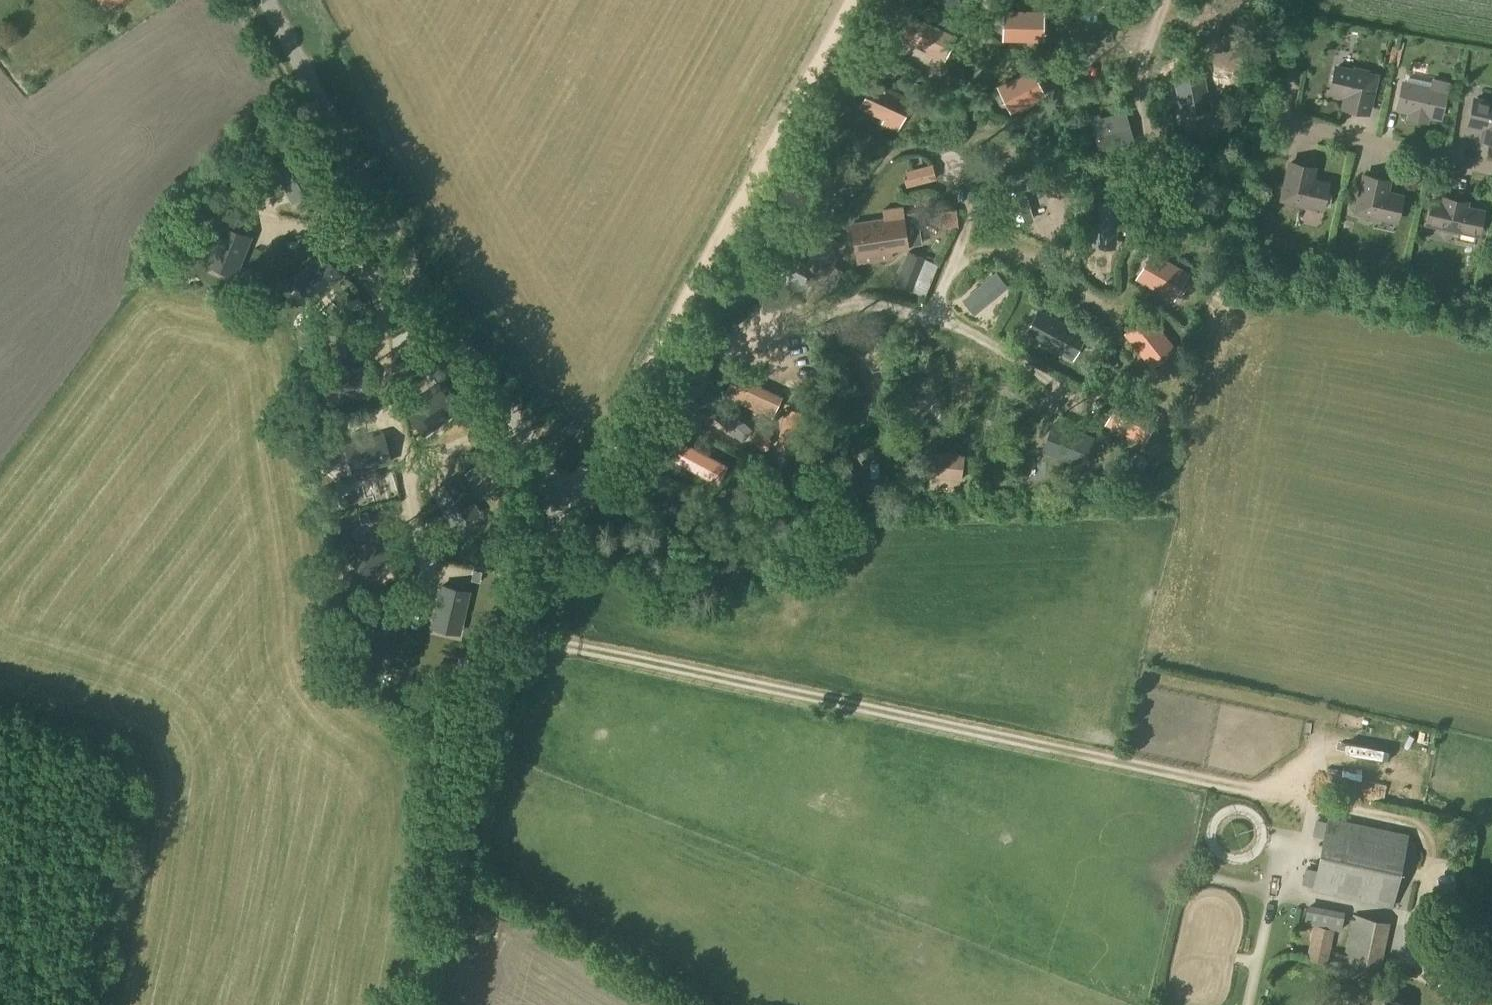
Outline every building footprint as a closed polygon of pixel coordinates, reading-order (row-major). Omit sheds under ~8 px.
[(124,0),(100,0),(107,11),(124,0)] [(1035,11),(1004,10),(1003,39),(1034,40),(1035,11)] [(944,60),(955,37),(914,17),(903,40),(944,60)] [(1081,24),(1059,40),(1081,70),(1103,55),(1081,24)] [(1199,43),(1192,63),(1227,74),(1233,53),(1199,43)] [(1346,95),(1344,107),(1367,112),(1375,77),(1367,75),(1367,73),(1355,70),(1354,72),(1336,68),(1331,92),(1346,95)] [(1213,102),(1217,76),(1173,69),(1169,96),(1213,102)] [(1025,74),(998,88),(1011,112),(1038,99),(1025,74)] [(897,132),(911,104),(884,91),(886,87),(872,80),(859,109),(884,120),(881,125),(897,132)] [(1447,86),(1444,86),(1444,83),(1435,81),(1434,84),(1433,83),(1431,90),(1403,84),(1398,108),(1440,117),(1447,86)] [(1475,100),(1470,124),(1491,129),(1491,104),(1475,100)] [(1126,111),(1092,120),(1100,151),(1134,142),(1126,111)] [(298,152),(274,165),(290,195),(314,182),(298,152)] [(1303,204),(1321,208),(1326,184),(1303,179),(1306,167),(1290,164),(1282,199),(1290,201),(1290,203),(1302,206),(1303,204)] [(1002,177),(1013,224),(1034,219),(1026,188),(1039,185),(1035,168),(1002,177)] [(1395,220),(1398,208),(1400,197),(1385,193),(1388,182),(1364,177),(1356,212),(1365,213),(1364,216),(1377,219),(1377,216),(1395,220)] [(1428,223),(1438,225),(1437,228),(1459,233),(1460,230),(1477,234),(1481,212),(1459,207),(1460,203),(1444,199),(1443,204),(1433,202),(1428,223)] [(1096,240),(1095,246),(1114,248),(1114,243),(1119,209),(1100,206),(1096,240)] [(858,264),(893,259),(891,251),(908,248),(902,208),(883,211),(884,219),(852,224),(858,264)] [(940,230),(959,228),(957,210),(939,212),(940,230)] [(222,225),(209,257),(237,269),(250,237),(222,225)] [(830,295),(842,272),(831,266),(842,245),(803,225),(783,264),(818,282),(815,288),(830,295)] [(925,295),(937,265),(908,253),(896,284),(925,295)] [(1151,254),(1137,278),(1167,295),(1181,271),(1151,254)] [(322,255),(298,280),(317,299),(342,275),(322,255)] [(961,296),(966,309),(1005,294),(1000,281),(961,296)] [(1037,313),(1027,332),(1047,343),(1046,344),(1057,350),(1058,348),(1073,357),(1084,338),(1068,330),(1067,331),(1056,326),(1057,324),(1037,313)] [(1148,317),(1126,334),(1147,361),(1169,343),(1148,317)] [(364,366),(330,373),(335,400),(369,394),(364,366)] [(942,375),(899,370),(897,387),(940,392),(942,375)] [(434,388),(407,409),(425,433),(452,412),(434,388)] [(1120,398),(1107,423),(1138,439),(1150,414),(1120,398)] [(704,416),(741,433),(748,417),(712,400),(704,416)] [(803,411),(784,407),(776,446),(794,450),(803,411)] [(738,443),(742,433),(726,427),(722,436),(738,443)] [(890,434),(893,485),(908,484),(905,433),(890,434)] [(383,435),(350,443),(356,470),(390,462),(383,435)] [(676,435),(667,452),(718,480),(727,463),(676,435)] [(846,446),(834,452),(855,486),(866,479),(846,446)] [(1028,448),(1024,474),(1068,481),(1072,455),(1028,448)] [(961,482),(965,455),(929,450),(926,477),(961,482)] [(457,477),(433,491),(451,521),(475,507),(457,477)] [(377,528),(354,554),(375,572),(398,546),(377,528)] [(470,552),(470,566),(491,567),(492,553),(470,552)] [(442,587),(435,621),(461,626),(462,626),(469,592),(464,591),(442,587)] [(367,608),(359,641),(389,648),(397,615),(367,608)] [(1370,774),(1373,759),(1338,753),(1336,768),(1370,774)] [(1392,907),(1408,835),(1328,819),(1313,890),(1392,907)] [(1313,926),(1306,958),(1328,963),(1335,929),(1341,931),(1345,912),(1308,904),(1304,924),(1313,926)] [(1380,974),(1390,923),(1353,914),(1341,966),(1380,974)]
